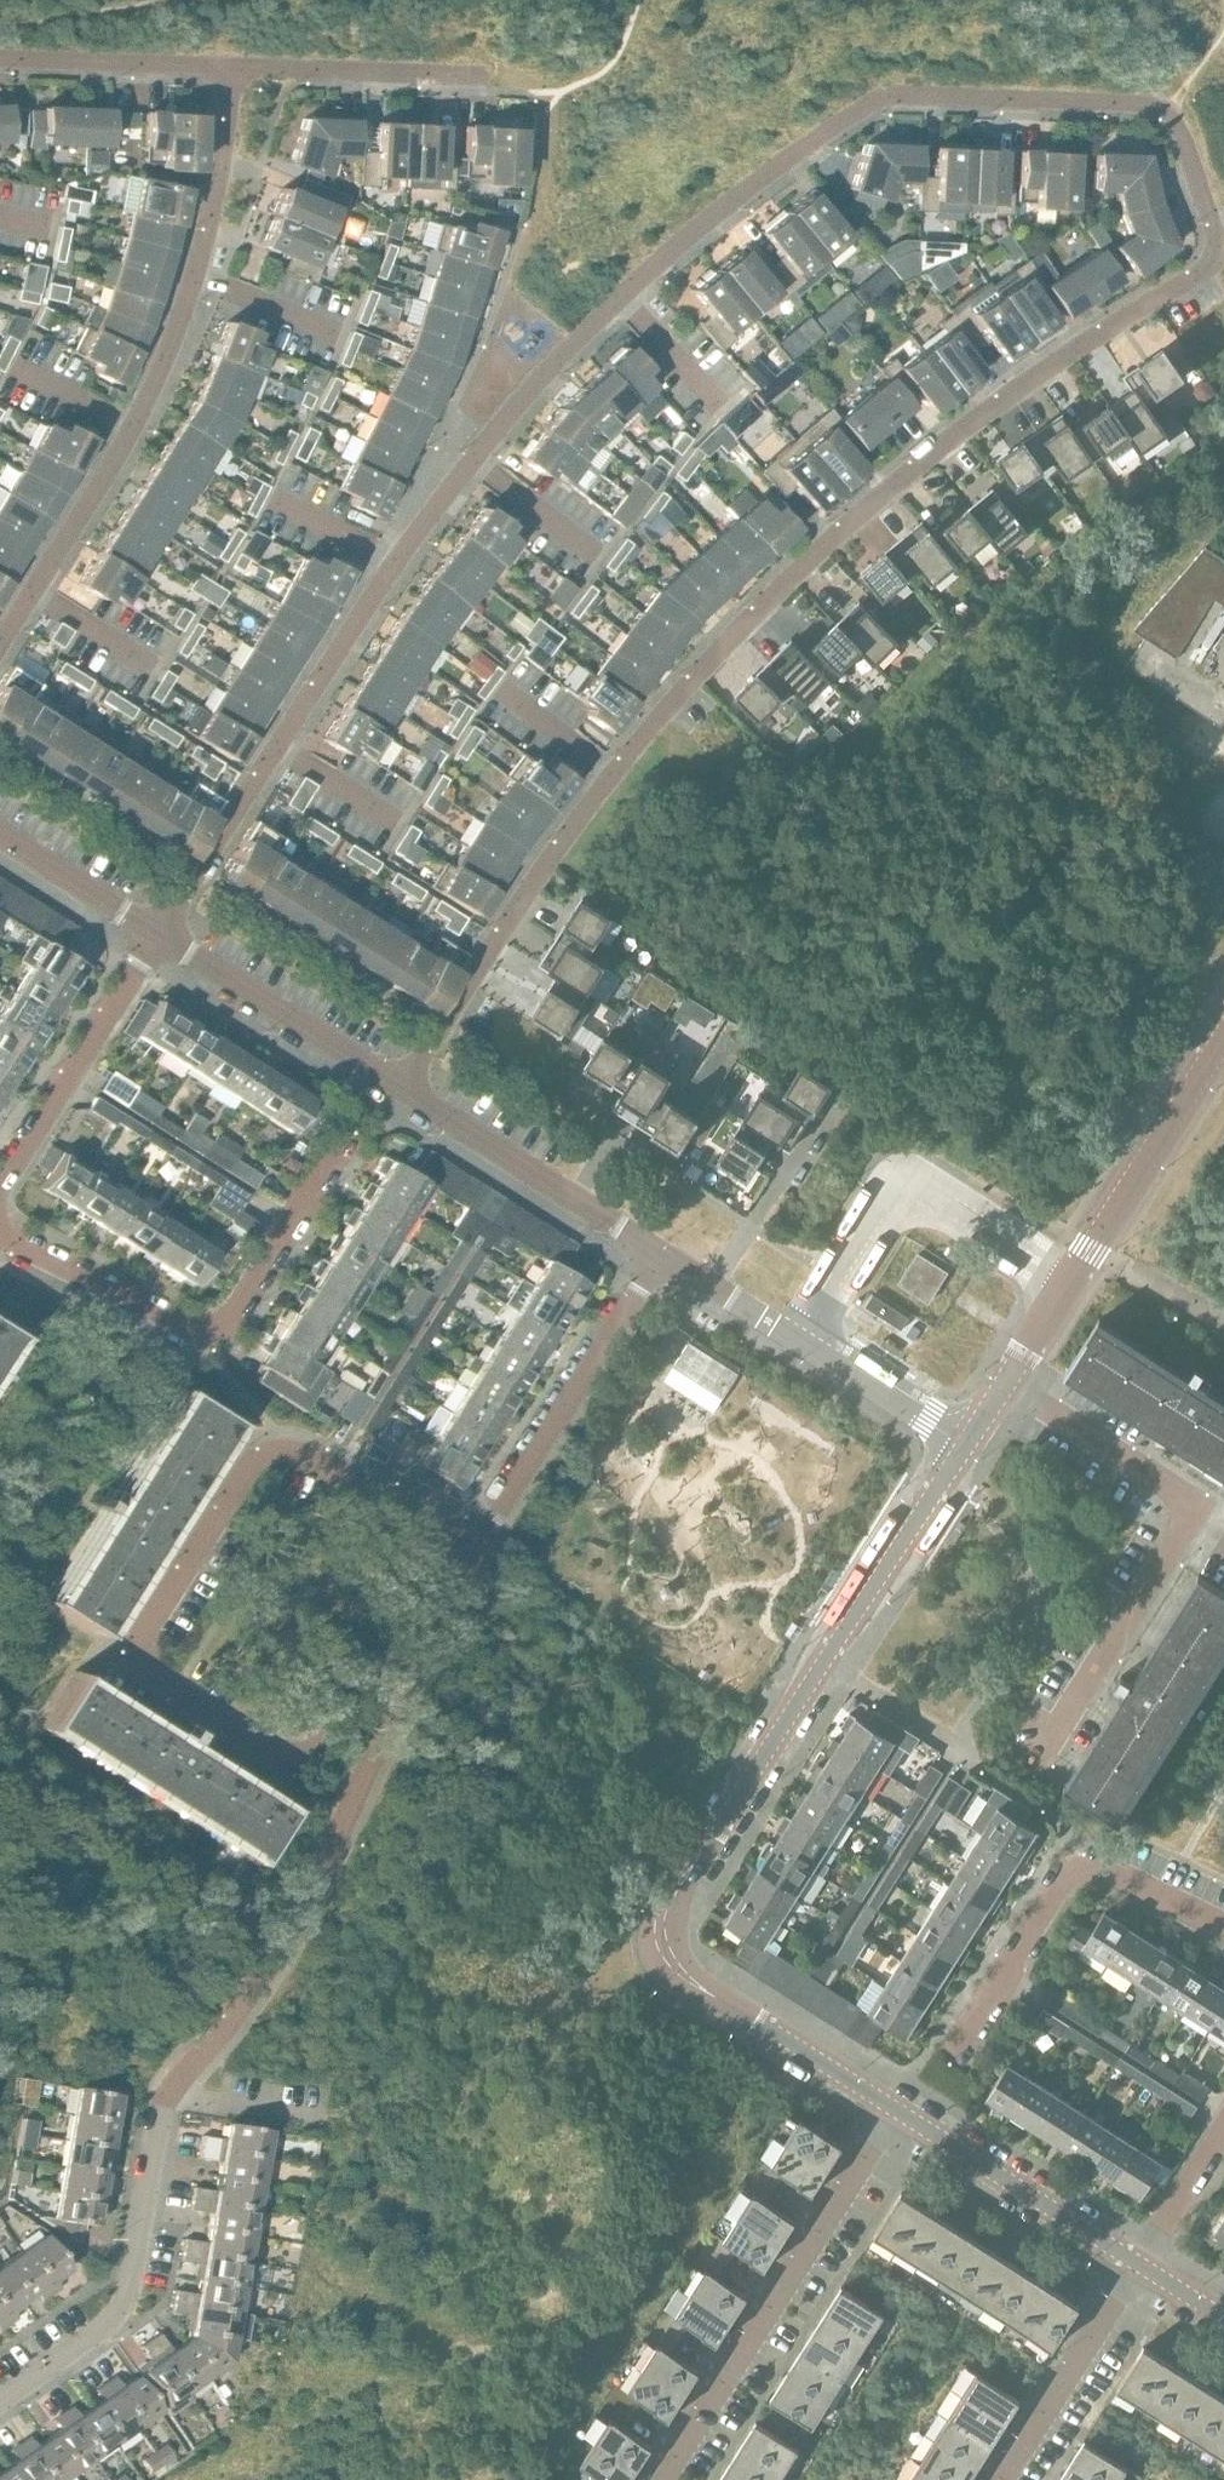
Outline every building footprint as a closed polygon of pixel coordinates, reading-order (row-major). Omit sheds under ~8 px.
[(180,109),(199,110),(200,93),(181,92),(180,109)] [(107,110),(42,107),(40,141),(105,144),(107,110)] [(119,126),(120,111),(110,111),(109,126),(119,126)] [(195,114),(146,111),(144,161),(160,162),(159,167),(192,168),(195,114)] [(327,154),(350,154),(351,141),(352,128),(352,121),(303,118),(288,163),(306,169),(321,174),(327,154)] [(407,123),(377,122),(375,153),(360,152),(359,184),(374,184),(375,174),(404,176),(407,123)] [(434,177),(434,187),(449,188),(451,156),(436,155),(437,124),(407,123),(404,176),(434,177)] [(465,126),(463,175),(479,176),(479,181),(511,183),(514,128),(465,126)] [(352,128),(351,141),(361,141),(361,128),(352,128)] [(864,144),(850,189),(882,199),(888,179),(911,180),(913,146),(864,144)] [(83,148),(84,167),(105,166),(105,147),(83,148)] [(933,200),(962,201),(965,148),(935,147),(933,178),(918,177),(917,209),(932,210),(933,200)] [(995,150),(965,148),(962,201),(992,202),(992,212),(1007,213),(1009,181),(994,181),(995,150)] [(1066,153),(1017,151),(1015,200),(1032,201),(1031,206),(1064,207),(1066,153)] [(1150,202),(1140,156),(1092,154),(1092,170),(1079,170),(1078,187),(1112,189),(1117,212),(1150,202)] [(306,169),(303,178),(318,184),(321,174),(306,169)] [(180,187),(138,177),(126,175),(119,205),(131,207),(130,213),(172,222),(180,187)] [(65,198),(77,201),(79,201),(81,188),(62,184),(59,197),(65,198)] [(282,188),(270,216),(319,236),(319,235),(330,208),(339,212),(345,197),(316,185),(310,199),(282,188)] [(783,213),(817,253),(823,262),(846,243),(846,242),(858,232),(838,208),(826,217),(806,193),(783,213)] [(62,211),(74,214),(77,201),(65,198),(62,211)] [(1167,245),(1150,202),(1117,212),(1126,234),(1110,247),(1130,274),(1167,245)] [(167,248),(172,222),(130,213),(125,237),(167,248)] [(817,253),(783,213),(759,232),(779,256),(768,265),(788,290),(800,280),(794,272),(817,253)] [(328,238),(319,235),(319,236),(270,216),(259,244),(287,255),(282,269),(311,281),(328,238)] [(387,221),(382,234),(391,237),(397,239),(403,220),(395,221),(387,221)] [(430,249),(438,252),(439,251),(480,264),(490,230),(466,222),(463,230),(438,222),(430,249)] [(65,245),(68,228),(59,226),(55,243),(65,245)] [(158,274),(167,248),(125,237),(117,261),(158,274)] [(55,243),(52,260),(61,262),(65,245),(55,243)] [(386,243),(379,259),(388,263),(395,247),(386,243)] [(960,246),(916,244),(916,251),(915,271),(960,251),(960,246)] [(892,257),(884,264),(896,279),(915,271),(916,251),(908,250),(892,257)] [(1096,250),(1042,286),(1041,286),(1042,288),(1041,288),(1060,314),(1114,279),(1096,250)] [(438,252),(431,276),(472,289),(480,264),(439,251),(438,252)] [(737,251),(713,270),(747,311),(770,292),(776,299),(788,290),(768,265),(757,275),(737,251)] [(381,279),(388,263),(379,259),(373,275),(381,279)] [(117,261),(109,286),(150,299),(158,274),(117,261)] [(1017,278),(993,295),(1023,339),(1048,321),(1030,296),(1041,288),(1042,288),(1041,286),(1042,286),(1025,261),(1012,270),(1017,278)] [(724,330),(747,311),(713,270),(690,289),(710,313),(698,323),(718,347),(730,337),(724,330)] [(431,276),(423,301),(464,314),(472,289),(431,276)] [(20,277),(18,288),(37,293),(40,282),(20,277)] [(873,294),(862,281),(850,291),(861,303),(873,294)] [(47,282),(45,290),(65,294),(67,286),(47,282)] [(142,326),(150,299),(109,286),(102,309),(142,326)] [(898,299),(889,287),(880,293),(889,306),(898,299)] [(35,303),(37,293),(18,288),(16,299),(35,303)] [(376,293),(367,289),(360,305),(369,309),(376,293)] [(813,317),(823,328),(857,301),(848,289),(813,317)] [(45,290),(44,298),(63,302),(65,294),(45,290)] [(963,304),(951,313),(969,339),(980,331),(999,356),(1023,339),(993,295),(969,312),(963,304)] [(423,301),(415,326),(456,339),(464,314),(423,301)] [(363,325),(369,309),(360,305),(354,321),(363,325)] [(42,306),(33,323),(43,329),(52,311),(42,306)] [(129,351),(142,326),(102,309),(91,330),(91,331),(129,351)] [(840,321),(850,334),(857,328),(859,319),(853,311),(840,321)] [(957,348),(969,339),(951,313),(937,323),(943,331),(920,349),(952,391),(976,373),(957,348)] [(807,317),(776,344),(788,358),(790,357),(803,346),(819,332),(807,317)] [(247,339),(247,338),(250,331),(227,321),(213,354),(253,371),(252,372),(260,375),(271,349),(247,339)] [(847,336),(836,323),(824,333),(835,346),(847,336)] [(84,326),(71,351),(94,363),(90,371),(113,383),(129,351),(91,331),(91,330),(84,326)] [(415,326),(408,349),(448,365),(456,339),(415,326)] [(350,331),(343,347),(352,351),(359,335),(350,331)] [(0,345),(0,352),(8,356),(16,340),(5,335),(0,345)] [(359,335),(352,351),(367,357),(374,341),(359,335)] [(345,366),(352,351),(343,347),(337,363),(345,366)] [(624,347),(598,371),(633,409),(653,391),(635,372),(642,366),(624,347)] [(435,390),(448,365),(408,349),(397,370),(435,390)] [(877,369),(885,379),(885,378),(897,393),(909,385),(928,410),(952,391),(920,349),(896,367),(890,359),(877,369)] [(1125,376),(1134,389),(1135,389),(1145,403),(1146,403),(1183,377),(1164,349),(1125,376)] [(243,395),(252,372),(253,371),(213,354),(203,378),(243,395)] [(740,371),(755,388),(768,376),(753,359),(740,371)] [(788,362),(751,392),(760,404),(798,374),(788,362)] [(397,370),(385,394),(423,413),(435,390),(397,370)] [(614,427),(633,409),(598,371),(579,389),(614,427)] [(311,373),(302,391),(313,396),(322,379),(311,373)] [(340,381),(331,376),(323,392),(332,396),(340,381)] [(232,420),(243,395),(203,378),(194,401),(232,420)] [(885,379),(835,419),(835,420),(847,434),(856,446),(907,405),(897,393),(885,378),(885,379)] [(579,389),(558,408),(596,444),(614,427),(579,389)] [(1167,433),(1146,403),(1145,403),(1135,389),(1134,389),(1111,405),(1130,434),(1129,434),(1141,451),(1167,433)] [(313,396),(302,391),(296,403),(307,408),(313,396)] [(324,411),(332,396),(323,392),(315,407),(324,411)] [(411,437),(423,413),(385,394),(373,417),(411,437)] [(717,423),(729,437),(756,413),(743,399),(717,423)] [(181,421),(217,444),(232,420),(194,401),(181,421)] [(1093,459),(1129,434),(1130,434),(1111,405),(1074,431),(1073,431),(1093,459)] [(1159,407),(1153,412),(1159,421),(1170,414),(1166,408),(1159,407)] [(558,408),(541,430),(582,462),(583,463),(597,444),(596,444),(558,408)] [(827,410),(792,440),(834,487),(856,467),(836,444),(847,434),(835,420),(835,419),(827,410)] [(1073,431),(1074,431),(1062,414),(1037,432),(1056,460),(1067,477),(1093,459),(1073,431)] [(399,460),(411,437),(373,417),(361,440),(399,460)] [(167,443),(203,466),(217,444),(181,421),(167,443)] [(717,423),(692,447),(701,454),(703,455),(716,443),(723,451),(734,442),(729,437),(717,423)] [(85,436),(62,424),(58,432),(43,424),(30,448),(69,468),(85,436)] [(316,432),(306,426),(299,438),(310,444),(316,432)] [(285,429),(278,444),(286,449),(294,433),(285,429)] [(545,467),(556,476),(565,482),(574,477),(580,470),(581,462),(582,462),(541,430),(519,459),(540,474),(545,467)] [(668,447),(677,454),(689,439),(680,431),(668,447)] [(1056,460),(1037,432),(999,458),(1018,486),(1056,460)] [(301,461),(310,444),(299,438),(290,455),(301,461)] [(387,483),(399,460),(361,440),(349,463),(387,483)] [(811,507),(834,487),(792,440),(758,470),(779,494),(791,484),(811,507)] [(189,488),(203,466),(167,443),(153,465),(189,488)] [(270,460),(278,464),(286,449),(278,444),(270,460)] [(692,447),(680,463),(689,470),(701,454),(692,447)] [(56,492),(69,468),(30,448),(19,471),(56,492)] [(655,455),(647,464),(662,475),(669,465),(655,455)] [(370,515),(387,483),(349,463),(336,487),(352,496),(348,503),(370,515)] [(681,480),(689,470),(680,463),(672,473),(681,480)] [(640,473),(636,479),(649,491),(654,484),(662,475),(647,464),(640,473)] [(175,511),(189,488),(153,465),(139,488),(175,511)] [(19,471),(5,492),(42,515),(56,492),(19,471)] [(632,485),(624,494),(629,498),(638,505),(646,495),(649,491),(636,479),(632,485)] [(258,481),(251,497),(259,501),(267,486),(258,481)] [(125,510),(161,533),(175,511),(139,488),(125,510)] [(1002,500),(993,489),(969,508),(991,535),(990,535),(1003,551),(1028,531),(1016,516),(1023,511),(1009,494),(1002,500)] [(659,491),(648,504),(656,510),(666,496),(659,491)] [(42,515),(5,492),(0,500),(0,520),(28,537),(42,515)] [(624,494),(608,516),(611,519),(621,527),(622,527),(627,521),(638,505),(629,498),(624,494)] [(259,501),(251,497),(243,512),(251,516),(259,501)] [(754,500),(735,517),(764,549),(790,526),(773,507),(766,513),(754,500)] [(648,504),(638,518),(645,524),(656,510),(648,504)] [(495,562),(512,540),(498,530),(503,522),(483,507),(461,536),(495,562)] [(956,564),(990,535),(991,535),(969,508),(935,537),(934,537),(956,564)] [(111,532),(147,555),(161,533),(125,510),(111,532)] [(735,517),(716,535),(745,567),(764,549),(735,517)] [(28,537),(0,520),(0,551),(14,559),(28,537)] [(933,583),(956,564),(934,537),(935,537),(922,521),(898,541),(920,567),(933,583)] [(234,527),(224,542),(232,547),(241,532),(234,527)] [(247,536),(237,553),(247,559),(251,562),(266,539),(252,531),(251,531),(247,536)] [(133,577),(134,576),(147,555),(111,532),(97,554),(133,577)] [(211,533),(200,549),(213,557),(224,541),(211,533)] [(716,535),(697,553),(726,584),(745,567),(716,535)] [(461,536),(445,556),(479,583),(495,562),(461,536)] [(623,538),(612,552),(620,557),(630,544),(623,538)] [(898,541),(862,570),(884,597),(920,567),(898,541)] [(223,561),(232,547),(224,542),(215,556),(223,561)] [(1127,664),(1188,703),(1203,712),(1221,723),(1223,720),(1223,558),(1205,546),(1134,628),(1146,636),(1127,664)] [(14,559),(0,551),(0,581),(14,559)] [(612,552),(602,565),(609,571),(620,557),(612,552)] [(240,571),(247,559),(237,553),(229,564),(240,571)] [(707,602),(726,584),(697,553),(678,570),(707,602)] [(97,554),(78,584),(99,598),(104,591),(126,605),(141,581),(134,576),(133,577),(97,554)] [(326,601),(343,569),(320,557),(316,564),(301,556),(288,581),(326,601)] [(445,556),(429,577),(464,603),(479,583),(445,556)] [(678,570),(656,590),(688,620),(707,602),(678,570)] [(196,573),(191,581),(206,590),(211,582),(196,573)] [(429,577),(413,598),(448,624),(464,603),(429,577)] [(561,578),(545,598),(559,609),(570,594),(575,588),(574,588),(561,578)] [(191,581),(186,588),(201,598),(206,590),(191,581)] [(314,624),(326,601),(288,581),(277,603),(314,624)] [(211,582),(206,590),(220,599),(225,591),(211,582)] [(587,584),(576,599),(584,604),(595,590),(587,584)] [(996,596),(986,585),(978,592),(988,603),(996,596)] [(220,599),(206,590),(201,598),(215,607),(220,599)] [(656,590),(638,614),(672,640),(688,620),(656,590)] [(397,620),(432,644),(448,624),(413,598),(397,620)] [(584,604),(576,599),(566,612),(574,618),(584,604)] [(859,601),(837,623),(861,647),(861,648),(875,662),(898,640),(859,601)] [(277,603),(263,624),(299,647),(314,624),(277,603)] [(179,630),(190,613),(180,607),(169,624),(179,630)] [(656,661),(672,640),(638,614),(622,635),(656,661)] [(534,617),(527,626),(538,634),(545,625),(534,617)] [(419,665),(432,644),(397,620),(383,642),(419,665)] [(57,621),(47,638),(60,647),(71,630),(57,621)] [(201,627),(193,622),(184,636),(192,641),(201,627)] [(837,623),(806,654),(805,655),(829,679),(861,648),(861,647),(837,623)] [(285,670),(299,647),(263,624),(249,646),(285,670)] [(545,625),(538,634),(554,646),(561,637),(545,625)] [(538,634),(527,626),(520,636),(531,644),(538,634)] [(554,646),(538,634),(531,644),(547,656),(554,646)] [(928,634),(918,643),(927,653),(937,643),(928,634)] [(622,635),(606,655),(641,682),(656,661),(622,635)] [(183,656),(192,641),(184,636),(175,651),(183,656)] [(509,660),(519,646),(512,640),(501,654),(509,660)] [(792,640),(770,661),(794,686),(793,686),(807,701),(829,679),(805,655),(806,654),(792,640)] [(369,664),(405,687),(419,665),(383,642),(369,664)] [(271,692),(285,670),(249,646),(235,669),(271,692)] [(208,653),(199,675),(223,684),(231,662),(208,653)] [(491,663),(478,653),(468,667),(480,677),(491,663)] [(625,702),(641,682),(606,655),(591,676),(625,702)] [(55,672),(70,681),(76,671),(61,661),(55,672)] [(761,718),(793,686),(794,686),(770,661),(737,694),(761,718)] [(391,710),(405,687),(369,664),(355,686),(391,710)] [(38,684),(9,665),(0,680),(0,737),(2,738),(25,702),(26,703),(38,684)] [(493,666),(482,679),(490,685),(500,671),(493,666)] [(173,676),(163,669),(156,680),(166,687),(173,676)] [(257,714),(271,692),(235,669),(221,691),(257,714)] [(91,680),(76,671),(70,681),(84,690),(91,680)] [(575,697),(578,699),(589,707),(584,714),(604,730),(625,702),(591,676),(575,697)] [(482,679),(472,693),(480,699),(490,685),(482,679)] [(157,702),(166,687),(156,680),(147,695),(157,702)] [(377,732),(377,731),(391,710),(355,686),(341,709),(377,732)] [(99,699),(114,709),(120,699),(105,689),(99,699)] [(243,736),(257,714),(221,691),(207,713),(243,736)] [(865,716),(879,703),(869,691),(855,705),(865,716)] [(135,708),(120,699),(114,709),(128,718),(135,708)] [(47,716),(26,703),(25,702),(2,738),(24,752),(47,716)] [(463,704),(454,719),(462,724),(471,709),(463,704)] [(341,709),(321,739),(343,753),(348,745),(372,761),(386,737),(377,731),(377,732),(341,709)] [(229,759),(243,736),(207,713),(192,736),(229,759)] [(24,752),(46,766),(69,730),(47,716),(24,752)] [(158,737),(164,727),(149,717),(143,728),(158,737)] [(454,719),(444,733),(452,738),(462,724),(454,719)] [(76,720),(69,730),(46,766),(68,780),(98,734),(76,720)] [(480,731),(469,725),(459,741),(469,748),(480,731)] [(179,736),(164,727),(158,737),(173,746),(179,736)] [(98,734),(68,780),(90,794),(120,748),(98,734)] [(817,763),(832,749),(820,736),(800,755),(807,762),(812,768),(817,763)] [(462,759),(469,748),(459,741),(452,753),(462,759)] [(207,754),(193,745),(186,755),(201,764),(207,754)] [(112,808),(136,772),(142,762),(120,748),(90,794),(112,808)] [(434,768),(443,753),(435,748),(426,763),(434,768)] [(546,806),(567,778),(547,762),(542,769),(521,753),(503,776),(510,781),(511,780),(546,806)] [(207,754),(201,764),(197,771),(210,779),(221,762),(207,754)] [(406,783),(408,784),(419,791),(434,768),(426,763),(421,760),(406,783)] [(112,808),(135,823),(158,786),(136,772),(112,808)] [(429,788),(437,793),(446,779),(438,774),(429,788)] [(301,776),(288,796),(284,803),(297,812),(314,785),(301,776)] [(510,781),(495,801),(530,827),(546,806),(511,780),(510,781)] [(191,781),(179,800),(180,800),(157,837),(165,842),(165,843),(184,855),(220,799),(191,781)] [(135,823),(157,837),(180,800),(179,800),(158,786),(135,823)] [(428,808),(437,793),(429,788),(420,803),(428,808)] [(495,801),(479,822),(514,847),(530,827),(495,801)] [(320,825),(305,816),(298,826),(313,835),(320,825)] [(282,838),(252,820),(217,876),(236,888),(237,888),(246,893),(269,857),(270,857),(282,838)] [(501,868),(514,847),(479,822),(465,846),(501,868)] [(407,824),(400,835),(408,840),(415,829),(407,824)] [(334,835),(320,825),(313,835),(328,845),(334,835)] [(400,835),(390,850),(398,855),(408,840),(400,835)] [(342,854),(357,863),(364,853),(349,844),(342,854)] [(465,846),(452,867),(451,868),(487,891),(501,868),(465,846)] [(378,862),(364,853),(357,863),(372,873),(378,862)] [(269,857),(246,893),(268,907),(291,871),(270,857),(269,857)] [(444,862),(428,886),(472,913),(487,891),(451,868),(452,867),(444,862)] [(312,884),(291,871),(268,907),(290,921),(313,885),(312,884)] [(387,882),(401,891),(408,881),(393,872),(387,882)] [(317,877),(312,884),(313,885),(290,921),(312,935),(335,899),(336,899),(340,892),(317,877)] [(14,887),(2,879),(0,881),(0,909),(14,887)] [(423,890),(408,881),(401,891),(416,901),(423,890)] [(4,915),(11,920),(26,895),(14,887),(0,909),(0,912),(4,915)] [(11,920),(23,927),(39,903),(26,895),(11,920)] [(582,898),(557,937),(586,955),(587,955),(598,938),(609,946),(623,925),(611,917),(611,916),(592,904),(582,898)] [(335,899),(312,935),(334,949),(357,913),(336,899),(335,899)] [(452,909),(436,899),(430,910),(445,919),(452,909)] [(35,935),(51,910),(39,903),(23,927),(35,935)] [(452,909),(445,919),(440,926),(454,934),(465,917),(452,909)] [(42,940),(48,943),(63,918),(51,910),(35,935),(43,940),(42,940)] [(379,927),(357,913),(334,949),(356,963),(379,927)] [(63,918),(48,943),(60,951),(76,926),(63,918)] [(378,977),(401,940),(379,927),(356,963),(378,977)] [(408,997),(428,1010),(463,954),(434,935),(423,954),(423,955),(400,991),(409,997),(408,997)] [(557,937),(541,963),(558,974),(558,973),(598,998),(604,1002),(620,976),(604,966),(587,955),(586,955),(557,937)] [(76,979),(73,977),(80,965),(81,965),(81,964),(60,951),(48,943),(42,940),(42,941),(27,966),(64,991),(71,995),(77,985),(76,979)] [(423,955),(423,954),(401,940),(378,977),(400,991),(423,955)] [(10,992),(48,1016),(55,1020),(60,1012),(53,1008),(64,991),(27,966),(10,992)] [(558,974),(534,1013),(563,1031),(573,1038),(585,1045),(595,1052),(604,1038),(582,1024),(598,998),(558,973),(558,974)] [(32,1042),(39,1046),(44,1038),(37,1033),(48,1016),(10,992),(0,985),(0,1000),(3,1002),(0,1008),(0,1021),(32,1042)] [(705,1032),(718,1011),(689,994),(676,1015),(705,1032)] [(156,999),(134,1034),(135,1034),(161,1050),(182,1017),(181,1016),(185,1010),(171,1001),(167,1007),(156,1000),(157,1000),(156,999)] [(613,1022),(619,1012),(609,1006),(603,1016),(613,1022)] [(182,1017),(161,1050),(186,1066),(207,1033),(207,1032),(211,1026),(197,1017),(193,1024),(182,1017)] [(16,1067),(23,1071),(28,1063),(21,1059),(32,1042),(0,1021),(0,1057),(16,1067)] [(207,1033),(186,1066),(212,1083),(233,1049),(207,1033)] [(590,1060),(586,1066),(625,1090),(626,1090),(644,1061),(605,1037),(604,1038),(595,1052),(590,1060)] [(625,1090),(614,1107),(640,1124),(659,1095),(670,1078),(679,1063),(653,1047),(644,1061),(626,1090),(625,1090)] [(233,1049),(212,1083),(237,1099),(259,1065),(233,1049)] [(6,1097),(12,1089),(5,1084),(16,1067),(0,1057),(0,1093),(6,1097)] [(259,1065),(237,1099),(262,1115),(284,1081),(259,1065)] [(802,1065),(778,1104),(777,1105),(806,1123),(831,1084),(821,1077),(802,1065)] [(107,1077),(99,1089),(125,1106),(131,1098),(133,1094),(107,1077)] [(284,1081),(262,1115),(287,1131),(286,1131),(288,1132),(310,1097),(308,1096),(308,1097),(284,1081)] [(725,1093),(718,1088),(711,1099),(722,1107),(725,1101),(725,1093)] [(773,1138),(772,1138),(790,1149),(806,1123),(777,1105),(778,1104),(760,1093),(744,1119),(773,1138)] [(659,1095),(640,1124),(666,1140),(679,1149),(698,1120),(659,1095)] [(94,1096),(87,1108),(113,1125),(115,1121),(121,1112),(94,1096)] [(151,1110),(131,1098),(125,1106),(145,1119),(151,1110)] [(121,1112),(115,1121),(136,1134),(142,1126),(121,1112)] [(150,1122),(171,1135),(176,1127),(156,1114),(150,1122)] [(744,1119),(719,1158),(748,1177),(772,1138),(773,1138),(744,1119)] [(167,1142),(146,1129),(141,1138),(161,1151),(167,1142)] [(176,1139),(196,1152),(202,1143),(181,1130),(176,1139)] [(221,1168),(226,1171),(234,1158),(237,1153),(213,1138),(201,1156),(221,1168)] [(192,1158),(172,1145),(166,1154),(187,1167),(192,1158)] [(428,1150),(412,1174),(425,1182),(440,1158),(428,1150)] [(39,1186),(64,1202),(85,1169),(84,1169),(61,1153),(59,1152),(37,1186),(38,1187),(39,1186)] [(385,1168),(374,1186),(411,1209),(427,1185),(428,1184),(425,1182),(412,1174),(383,1156),(378,1164),(385,1168)] [(111,1185),(111,1186),(119,1174),(92,1157),(84,1169),(85,1169),(64,1202),(80,1212),(78,1215),(88,1221),(90,1219),(89,1218),(111,1185)] [(252,1187),(260,1175),(234,1158),(226,1171),(252,1187)] [(289,1158),(285,1159),(279,1167),(289,1174),(296,1163),(289,1158)] [(440,1158),(425,1182),(428,1184),(437,1190),(453,1166),(440,1158)] [(217,1174),(197,1162),(192,1170),(212,1183),(217,1174)] [(453,1166),(437,1190),(450,1198),(465,1173),(453,1166)] [(465,1173),(450,1198),(462,1205),(477,1181),(465,1173)] [(240,1206),(248,1194),(222,1177),(214,1190),(240,1206)] [(411,1209),(374,1186),(367,1181),(362,1189),(369,1194),(358,1211),(395,1235),(411,1209)] [(477,1181),(462,1205),(463,1206),(474,1213),(490,1189),(477,1181)] [(89,1218),(90,1219),(115,1235),(136,1201),(111,1186),(111,1185),(89,1218)] [(490,1189),(474,1213),(475,1214),(486,1221),(502,1197),(490,1189)] [(502,1197),(486,1221),(497,1228),(499,1229),(514,1204),(502,1197)] [(115,1235),(140,1251),(162,1218),(136,1201),(115,1235)] [(514,1204),(499,1229),(511,1237),(526,1212),(514,1204)] [(474,1214),(474,1213),(463,1206),(454,1222),(465,1229),(474,1214)] [(351,1221),(342,1237),(378,1261),(395,1235),(358,1211),(351,1207),(347,1213),(348,1219),(351,1221)] [(526,1212),(511,1237),(523,1245),(539,1220),(526,1212)] [(477,1236),(486,1221),(474,1214),(465,1229),(477,1236)] [(140,1251),(165,1267),(187,1233),(162,1218),(140,1251)] [(242,1231),(237,1238),(249,1245),(262,1225),(250,1218),(242,1231)] [(539,1220),(523,1245),(535,1252),(551,1228),(539,1220)] [(486,1221),(477,1236),(488,1243),(498,1229),(486,1221)] [(551,1228),(535,1252),(545,1258),(548,1260),(563,1236),(551,1228)] [(337,1245),(326,1262),(362,1287),(378,1261),(342,1237),(335,1232),(330,1240),(337,1245)] [(213,1249),(212,1249),(211,1248),(211,1249),(187,1233),(165,1267),(190,1282),(190,1283),(191,1284),(213,1249)] [(563,1236),(548,1260),(560,1268),(576,1244),(563,1236)] [(445,1261),(442,1266),(451,1271),(454,1266),(467,1246),(458,1240),(457,1242),(445,1261)] [(469,1276),(482,1255),(473,1250),(457,1276),(466,1281),(469,1276)] [(947,1272),(918,1254),(899,1283),(928,1301),(947,1272)] [(362,1287),(326,1262),(319,1258),(314,1266),(320,1270),(309,1288),(346,1312),(362,1287)] [(528,1285),(566,1309),(573,1313),(578,1305),(571,1301),(582,1284),(583,1284),(583,1283),(560,1268),(548,1260),(545,1258),(544,1260),(528,1285)] [(429,1287),(426,1291),(434,1297),(451,1271),(442,1266),(429,1287)] [(457,1276),(444,1296),(441,1301),(449,1307),(466,1281),(457,1276)] [(304,1296),(293,1313),(330,1337),(346,1312),(309,1288),(303,1283),(297,1291),(304,1296)] [(512,1311),(550,1335),(556,1339),(562,1331),(555,1326),(566,1309),(528,1285),(512,1311)] [(413,1312),(410,1317),(418,1322),(421,1318),(434,1297),(426,1291),(413,1312)] [(909,1317),(873,1294),(865,1306),(901,1329),(909,1317)] [(433,1331),(449,1307),(441,1301),(428,1321),(425,1326),(433,1331)] [(496,1336),(534,1360),(540,1364),(546,1356),(539,1352),(550,1335),(512,1311),(503,1305),(494,1318),(504,1324),(496,1336)] [(287,1323),(277,1338),(314,1362),(330,1337),(293,1313),(286,1309),(282,1316),(284,1321),(287,1323)] [(410,1317),(393,1343),(402,1348),(405,1343),(418,1322),(410,1317)] [(1202,1393),(1206,1387),(1198,1381),(1203,1372),(1195,1367),(1190,1375),(1186,1382),(1096,1325),(1100,1319),(1099,1319),(1064,1375),(1065,1376),(1069,1369),(1173,1436),(1169,1442),(1170,1443),(1174,1437),(1223,1468),(1223,1406),(1202,1393)] [(7,1331),(12,1334),(13,1333),(0,1324),(0,1342),(7,1331)] [(408,1352),(417,1357),(433,1331),(425,1326),(412,1347),(408,1352)] [(480,1362),(517,1386),(524,1390),(529,1382),(523,1377),(534,1360),(496,1336),(486,1330),(478,1344),(488,1349),(480,1362)] [(314,1362),(277,1338),(270,1334),(265,1342),(272,1347),(260,1364),(260,1363),(259,1364),(308,1395),(324,1369),(314,1362)] [(689,1341),(673,1366),(723,1397),(738,1373),(689,1341)] [(380,1363),(377,1368),(385,1374),(389,1369),(402,1348),(393,1343),(380,1363)] [(401,1383),(417,1357),(408,1352),(392,1377),(401,1383)] [(464,1388),(501,1411),(508,1415),(513,1407),(507,1403),(517,1386),(480,1362),(470,1355),(462,1369),(471,1375),(464,1388)] [(352,1387),(356,1389),(361,1381),(342,1369),(336,1377),(352,1387)] [(379,1397),(376,1402),(385,1408),(401,1383),(392,1377),(379,1397)] [(41,1598),(97,1633),(98,1632),(92,1628),(158,1524),(163,1528),(164,1526),(159,1523),(226,1418),(232,1422),(233,1421),(176,1385),(175,1386),(182,1390),(115,1495),(108,1490),(103,1499),(93,1493),(88,1501),(104,1512),(48,1601),(42,1597),(41,1598)] [(632,1387),(620,1406),(632,1413),(644,1394),(632,1387)] [(501,1411),(464,1388),(448,1412),(485,1437),(492,1441),(497,1433),(490,1428),(501,1411)] [(352,1424),(369,1398),(361,1393),(357,1390),(340,1416),(352,1424)] [(359,1429),(372,1437),(389,1411),(385,1408),(376,1402),(359,1429)] [(448,1412),(431,1439),(469,1462),(476,1466),(481,1458),(474,1454),(485,1437),(448,1412)] [(469,1462),(431,1439),(416,1462),(415,1463),(460,1492),(465,1484),(458,1479),(469,1462)] [(1120,1824),(1120,1822),(1114,1819),(1223,1646),(1223,1591),(1199,1575),(1198,1576),(1204,1580),(1138,1685),(1121,1675),(1116,1683),(1126,1689),(1120,1697),(1127,1702),(1070,1791),(1064,1787),(1063,1788),(1120,1824)] [(817,1609),(808,1603),(795,1622),(804,1629),(817,1609)] [(179,1723),(173,1732),(165,1727),(161,1733),(72,1677),(76,1671),(75,1670),(39,1726),(40,1727),(44,1721),(254,1854),(251,1860),(252,1861),(288,1805),(286,1804),(282,1810),(178,1744),(182,1738),(189,1728),(179,1723)] [(878,1710),(871,1721),(890,1733),(897,1723),(878,1710)] [(850,1725),(839,1742),(877,1767),(893,1741),(849,1713),(844,1721),(850,1725)] [(861,1792),(877,1767),(839,1742),(833,1738),(828,1746),(834,1750),(824,1768),(861,1792)] [(819,1776),(808,1794),(845,1817),(861,1792),(824,1768),(817,1764),(812,1772),(819,1776)] [(943,1773),(932,1766),(916,1791),(927,1798),(943,1773)] [(950,1777),(933,1802),(945,1810),(962,1785),(950,1777)] [(829,1843),(845,1817),(808,1794),(801,1789),(796,1798),(802,1802),(791,1819),(829,1843)] [(1002,1810),(998,1807),(981,1833),(1019,1858),(1026,1862),(1035,1848),(1028,1843),(1036,1831),(1019,1821),(1027,1807),(1010,1796),(1002,1810)] [(911,1823),(924,1803),(916,1797),(903,1818),(911,1823)] [(930,1807),(917,1828),(926,1833),(939,1812),(930,1807)] [(775,1844),(812,1869),(823,1876),(830,1865),(819,1858),(829,1843),(791,1819),(785,1815),(779,1823),(786,1827),(775,1844)] [(895,1849),(908,1828),(899,1823),(886,1844),(895,1849)] [(914,1833),(901,1853),(910,1859),(923,1838),(914,1833)] [(1003,1883),(1003,1884),(1009,1888),(1019,1874),(1012,1870),(1019,1858),(981,1833),(965,1859),(1003,1883)] [(796,1894),(812,1869),(775,1844),(768,1840),(764,1848),(770,1852),(759,1870),(796,1894)] [(878,1875),(892,1854),(883,1849),(870,1869),(878,1875)] [(898,1858),(885,1878),(894,1884),(906,1864),(898,1858)] [(965,1859),(949,1884),(987,1908),(987,1909),(993,1913),(998,1906),(992,1902),(1003,1884),(1003,1883),(965,1859)] [(742,1896),(780,1919),(796,1894),(759,1870),(752,1866),(747,1874),(753,1878),(742,1896)] [(862,1900),(875,1880),(867,1874),(854,1895),(862,1900)] [(890,1889),(882,1884),(869,1904),(877,1909),(890,1889)] [(980,1920),(987,1909),(987,1908),(949,1884),(933,1910),(971,1935),(978,1939),(987,1924),(980,1920)] [(761,1944),(774,1953),(776,1954),(782,1945),(771,1935),(780,1919),(742,1896),(736,1892),(731,1900),(737,1904),(726,1922),(748,1936),(761,1944)] [(846,1925),(859,1906),(850,1900),(838,1919),(846,1925)] [(865,1909),(853,1929),(861,1934),(874,1915),(865,1909)] [(933,1910),(917,1935),(955,1960),(961,1965),(966,1957),(960,1952),(971,1935),(933,1910)] [(1109,1963),(1131,1928),(1105,1911),(1092,1931),(1080,1923),(1067,1944),(1080,1952),(1084,1947),(1109,1963)] [(830,1950),(843,1931),(835,1925),(821,1945),(830,1950)] [(1156,1944),(1131,1928),(1109,1963),(1134,1979),(1156,1944)] [(853,1929),(836,1954),(845,1960),(849,1963),(866,1937),(861,1934),(853,1929)] [(917,1935),(900,1961),(939,1985),(938,1986),(945,1990),(950,1982),(943,1978),(955,1960),(917,1935)] [(733,1960),(745,1968),(761,1944),(748,1936),(733,1960)] [(745,1968),(758,1977),(774,1953),(761,1944),(745,1968)] [(1161,1996),(1183,1961),(1156,1944),(1134,1979),(1161,1996)] [(833,1952),(830,1950),(821,1945),(814,1957),(805,1972),(810,1976),(816,1979),(833,1952)] [(816,1979),(823,1984),(828,1987),(837,1972),(845,1960),(836,1954),(833,1952),(816,1979)] [(758,1977),(771,1984),(786,1960),(776,1954),(774,1953),(758,1977)] [(771,1984),(783,1992),(798,1968),(786,1960),(771,1984)] [(928,2003),(938,1986),(939,1985),(900,1961),(884,1986),(923,2011),(922,2012),(929,2016),(934,2007),(928,2003)] [(1208,1977),(1183,1961),(1161,1996),(1186,2012),(1208,1977)] [(805,1972),(798,1968),(783,1992),(795,2000),(810,1976),(805,1972)] [(795,2000),(807,2008),(823,1984),(816,1979),(810,1976),(795,2000)] [(1223,2007),(1223,1987),(1208,1977),(1186,2012),(1211,2028),(1223,2007)] [(828,1987),(823,1984),(807,2008),(820,2016),(835,1991),(828,1987)] [(868,2012),(872,2015),(884,2022),(913,2041),(918,2033),(911,2029),(922,2012),(923,2011),(884,1986),(868,2012)] [(1074,2018),(1079,2009),(1081,2006),(1055,1990),(1048,2002),(1074,2018)] [(820,2016),(832,2023),(847,1999),(835,1991),(820,2016)] [(859,2007),(847,1999),(832,2023),(844,2031),(859,2007)] [(844,2031),(856,2039),(872,2015),(868,2012),(859,2007),(844,2031)] [(1211,2028),(1223,2036),(1223,2007),(1211,2028)] [(1070,2025),(1044,2008),(1036,2021),(1061,2037),(1064,2033),(1070,2025)] [(1074,2018),(1094,2031),(1100,2023),(1079,2009),(1074,2018)] [(884,2022),(872,2015),(856,2039),(868,2046),(884,2022)] [(1090,2038),(1070,2025),(1064,2033),(1084,2046),(1090,2038)] [(1099,2034),(1120,2047),(1125,2038),(1104,2025),(1099,2034)] [(1115,2054),(1094,2041),(1089,2050),(1110,2063),(1115,2054)] [(1124,2051),(1145,2063),(1150,2054),(1130,2041),(1124,2051)] [(1141,2070),(1120,2057),(1114,2066),(1135,2079),(1141,2070)] [(1150,2067),(1171,2080),(1176,2072),(1155,2058),(1150,2067)] [(1012,2115),(1034,2081),(1008,2064),(986,2099),(987,2099),(1012,2115)] [(1201,2100),(1209,2087),(1183,2071),(1176,2083),(1201,2100)] [(1166,2087),(1146,2074),(1140,2082),(1161,2095),(1166,2087)] [(22,2078),(19,2092),(33,2095),(36,2081),(22,2078)] [(1034,2081),(1012,2115),(1037,2131),(1059,2096),(1034,2081)] [(74,2088),(70,2114),(110,2121),(113,2105),(124,2107),(125,2096),(74,2088)] [(1197,2106),(1172,2089),(1164,2102),(1189,2118),(1197,2106)] [(1059,2096),(1037,2131),(1063,2147),(1085,2113),(1059,2096)] [(1085,2113),(1063,2147),(1088,2164),(1110,2129),(1085,2113)] [(110,2121),(70,2114),(65,2140),(116,2149),(118,2140),(107,2138),(110,2121)] [(20,2132),(34,2135),(36,2121),(22,2118),(20,2132)] [(843,2145),(842,2144),(804,2120),(803,2121),(800,2119),(786,2142),(828,2169),(843,2145)] [(199,2146),(261,2158),(265,2131),(225,2124),(222,2139),(201,2136),(199,2146)] [(1110,2129),(1088,2164),(1114,2180),(1136,2146),(1110,2129)] [(20,2132),(17,2146),(31,2149),(34,2135),(20,2132)] [(101,2172),(104,2157),(115,2159),(116,2149),(65,2140),(61,2165),(101,2172)] [(785,2174),(798,2183),(798,2184),(813,2193),(828,2169),(786,2142),(772,2163),(760,2155),(749,2172),(775,2188),(785,2174)] [(216,2177),(256,2185),(261,2158),(199,2146),(197,2158),(218,2162),(216,2177)] [(1136,2146),(1114,2180),(1139,2196),(1138,2196),(1140,2197),(1162,2161),(1162,2162),(1136,2146)] [(109,2191),(98,2190),(101,2172),(61,2165),(56,2192),(107,2201),(109,2191)] [(13,2170),(11,2184),(25,2186),(27,2173),(13,2170)] [(796,2220),(794,2219),(767,2202),(775,2188),(749,2172),(739,2189),(751,2196),(738,2217),(780,2244),(796,2220)] [(190,2199),(252,2210),(256,2185),(216,2177),(213,2192),(192,2188),(190,2199)] [(107,2201),(56,2192),(51,2219),(63,2221),(57,2230),(69,2237),(78,2223),(92,2226),(95,2208),(105,2210),(107,2201)] [(924,2207),(901,2192),(874,2235),(897,2250),(924,2207)] [(207,2228),(248,2235),(252,2210),(190,2199),(188,2210),(209,2214),(207,2228)] [(946,2221),(924,2207),(897,2250),(919,2264),(946,2221)] [(1214,2230),(1223,2236),(1223,2215),(1214,2230)] [(737,2249),(751,2258),(750,2259),(765,2269),(780,2244),(738,2217),(725,2238),(712,2231),(702,2247),(728,2264),(737,2249)] [(941,2278),(968,2235),(946,2221),(919,2264),(941,2278)] [(180,2251),(243,2262),(248,2235),(207,2228),(204,2243),(182,2239),(180,2251)] [(990,2249),(968,2235),(941,2278),(963,2292),(990,2249)] [(41,2236),(18,2251),(48,2294),(56,2289),(50,2280),(64,2269),(56,2257),(65,2244),(53,2236),(47,2245),(41,2236)] [(748,2295),(747,2294),(719,2277),(728,2264),(702,2247),(691,2264),(704,2272),(690,2293),(733,2319),(748,2295)] [(985,2306),(1012,2263),(990,2249),(963,2292),(985,2306)] [(0,2264),(0,2270),(21,2300),(34,2290),(41,2299),(48,2294),(18,2251),(0,2264)] [(198,2281),(248,2289),(252,2263),(243,2262),(180,2251),(178,2262),(201,2266),(198,2281)] [(1034,2277),(1012,2263),(985,2306),(1007,2320),(1034,2277)] [(0,2270),(0,2314),(6,2323),(13,2319),(7,2310),(21,2300),(0,2270)] [(1029,2334),(1056,2291),(1034,2277),(1007,2320),(1029,2334)] [(253,2290),(248,2289),(198,2281),(196,2294),(173,2290),(172,2301),(249,2315),(253,2290)] [(841,2287),(827,2310),(870,2337),(884,2314),(841,2287)] [(1079,2305),(1056,2291),(1029,2334),(1052,2349),(1080,2306),(1079,2305)] [(689,2324),(703,2333),(702,2334),(717,2344),(733,2319),(690,2293),(677,2314),(664,2306),(654,2322),(680,2339),(689,2324)] [(249,2315),(172,2301),(170,2313),(192,2317),(189,2331),(236,2339),(245,2341),(249,2315)] [(827,2310),(813,2332),(856,2359),(870,2337),(827,2310)] [(700,2370),(699,2369),(672,2352),(680,2339),(654,2322),(643,2339),(656,2347),(643,2368),(685,2395),(700,2370)] [(225,2363),(228,2350),(234,2351),(236,2339),(189,2331),(188,2339),(182,2343),(205,2377),(225,2363)] [(842,2381),(856,2359),(813,2332),(799,2354),(842,2381)] [(205,2377),(182,2343),(170,2351),(158,2334),(148,2340),(184,2392),(205,2377)] [(189,2400),(184,2392),(148,2340),(139,2347),(151,2364),(138,2373),(167,2415),(189,2400)] [(1167,2361),(1144,2346),(1116,2389),(1139,2404),(1167,2361)] [(799,2354),(785,2376),(828,2403),(842,2381),(799,2354)] [(1189,2375),(1167,2361),(1139,2404),(1161,2418),(1189,2375)] [(642,2399),(655,2408),(654,2410),(669,2419),(685,2395),(643,2368),(629,2389),(617,2381),(606,2398),(632,2414),(642,2399)] [(962,2396),(1005,2423),(1020,2400),(977,2373),(962,2396)] [(1211,2389),(1189,2375),(1161,2418),(1184,2432),(1211,2389)] [(828,2403),(785,2376),(770,2399),(813,2426),(828,2403)] [(112,2378),(104,2384),(134,2427),(156,2411),(132,2377),(118,2387),(112,2378)] [(134,2427),(104,2384),(96,2389),(103,2398),(89,2408),(112,2442),(134,2427)] [(1211,2389),(1184,2432),(1206,2446),(1223,2417),(1223,2397),(1211,2389)] [(991,2445),(1005,2423),(962,2396),(948,2418),(991,2445)] [(653,2446),(651,2445),(624,2427),(632,2414),(606,2398),(596,2414),(608,2422),(595,2443),(637,2470),(653,2446)] [(69,2409),(61,2414),(91,2457),(112,2442),(89,2408),(75,2418),(69,2409)] [(91,2457),(61,2414),(53,2420),(60,2429),(46,2438),(70,2472),(91,2457)] [(1206,2446),(1223,2457),(1223,2417),(1206,2446)] [(948,2418),(934,2440),(977,2467),(991,2445),(948,2418)] [(756,2421),(741,2444),(784,2472),(799,2449),(756,2421)] [(18,2444),(43,2479),(58,2479),(70,2472),(46,2438),(32,2448),(26,2439),(18,2444)] [(977,2467),(934,2440),(920,2462),(949,2479),(969,2479),(977,2467)] [(1069,2463),(1096,2479),(1119,2479),(1127,2468),(1084,2440),(1069,2463)] [(637,2470),(595,2443),(580,2466),(592,2473),(587,2479),(631,2479),(637,2470)] [(18,2444),(10,2450),(17,2459),(4,2468),(12,2479),(43,2479),(18,2444)] [(152,2453),(160,2464),(172,2456),(164,2444),(152,2453)] [(727,2467),(748,2479),(779,2479),(784,2472),(741,2444),(727,2467)] [(160,2464),(152,2453),(142,2460),(150,2471),(160,2464)] [(920,2462),(909,2479),(949,2479),(920,2462)] [(1059,2479),(1096,2479),(1069,2463),(1059,2479)] [(727,2467),(719,2479),(748,2479),(727,2467)] [(4,2468),(0,2470),(0,2479),(12,2479),(4,2468)]
